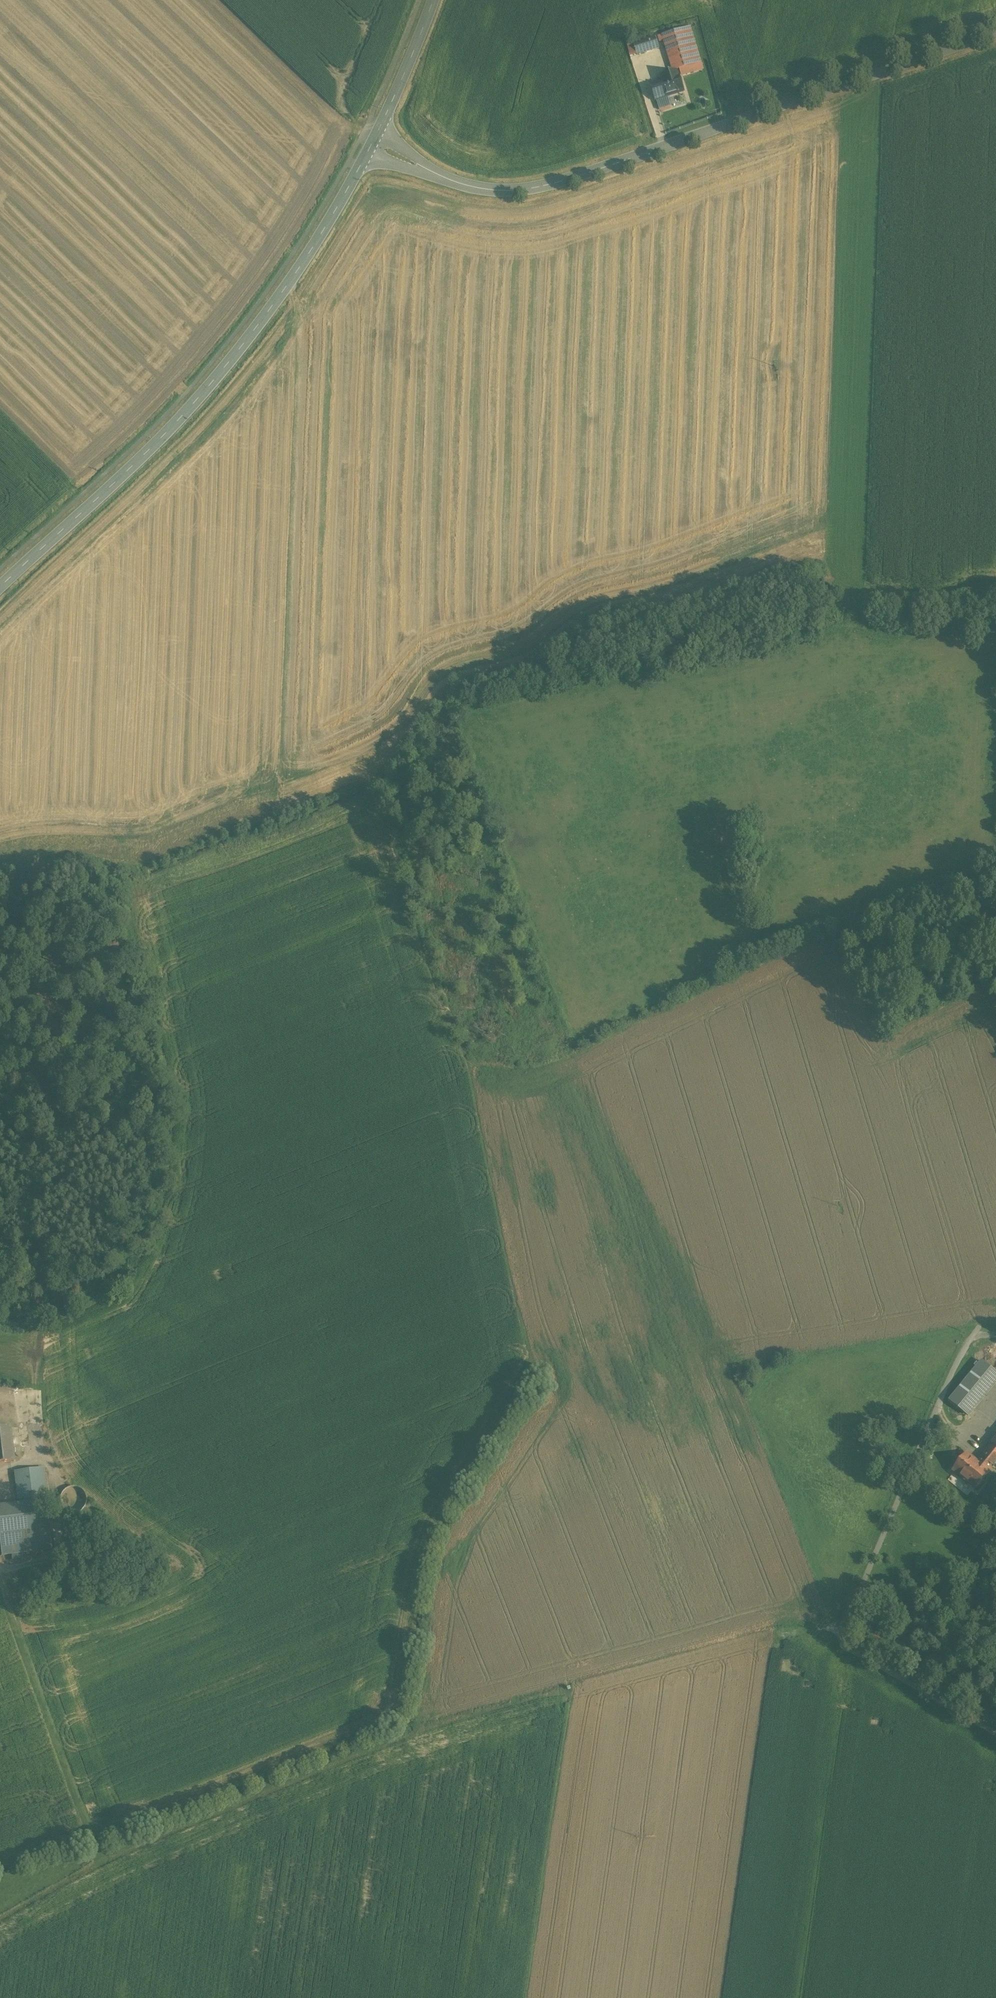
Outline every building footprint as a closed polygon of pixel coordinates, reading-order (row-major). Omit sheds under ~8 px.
[(690,27),(658,36),(664,57),(669,55),(673,70),(679,69),(681,75),(702,70),(690,27)] [(655,37),(634,44),(636,52),(651,47),(652,49),(658,47),(655,37)] [(664,81),(651,85),(656,100),(684,92),(679,76),(677,77),(676,72),(663,76),(664,81)] [(982,1360),(995,1372),(995,1342),(982,1360)] [(949,1400),(968,1415),(995,1381),(995,1372),(982,1360),(949,1400)] [(14,1461),(10,1427),(0,1428),(0,1463),(14,1461)] [(992,1444),(977,1462),(967,1454),(953,1471),(975,1489),(989,1472),(988,1471),(995,1462),(995,1447),(992,1444)] [(15,1471),(19,1504),(0,1506),(0,1545),(1,1555),(52,1549),(42,1467),(15,1471)] [(67,1515),(72,1515),(77,1513),(82,1510),(84,1506),(86,1501),(85,1495),(82,1491),(79,1487),(74,1485),(68,1485),(63,1487),(59,1490),(56,1494),(55,1499),(56,1505),(58,1509),(62,1513),(67,1515)]
